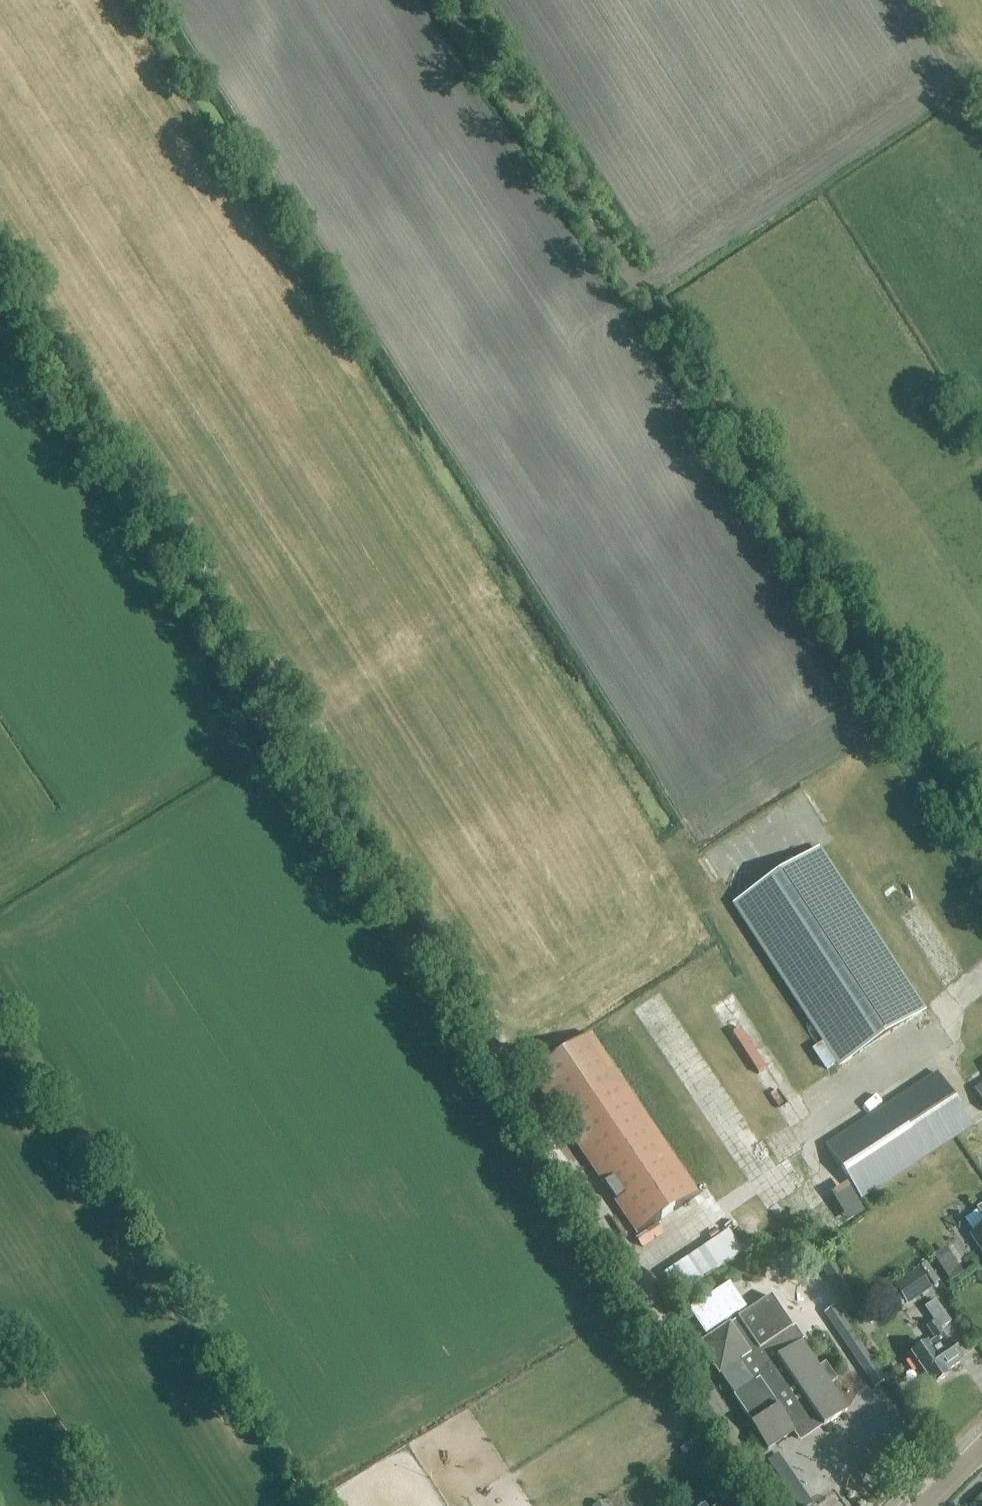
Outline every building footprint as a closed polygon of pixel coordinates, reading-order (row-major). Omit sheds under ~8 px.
[(815,850),(735,902),(840,1064),(920,1012),(815,850)] [(698,1194),(592,1035),(532,1075),(638,1234),(698,1194)] [(861,1203),(972,1127),(937,1075),(825,1151),(861,1203)] [(973,1089),(981,1102),(981,1083),(973,1089)] [(981,1252),(981,1226),(970,1234),(981,1252)] [(946,1248),(934,1256),(950,1282),(963,1273),(946,1248)] [(907,1305),(931,1289),(917,1269),(894,1286),(907,1305)] [(729,1283),(689,1310),(708,1339),(699,1345),(719,1374),(720,1373),(735,1395),(733,1397),(752,1424),(750,1425),(767,1450),(793,1432),(798,1439),(820,1424),(823,1427),(848,1411),(830,1384),(837,1380),(825,1363),(819,1367),(801,1341),(799,1342),(791,1329),(792,1328),(771,1296),(748,1311),(729,1283)] [(933,1341),(909,1357),(930,1388),(932,1386),(944,1379),(941,1375),(962,1361),(949,1340),(947,1341),(943,1335),(944,1334),(941,1329),(951,1323),(936,1300),(923,1309),(934,1324),(926,1329),(933,1341)] [(824,1313),(875,1389),(886,1381),(835,1306),(824,1313)] [(797,1505),(809,1505),(811,1505),(778,1453),(767,1461),(797,1505)] [(623,1489),(611,1497),(617,1505),(635,1505),(623,1489)]
